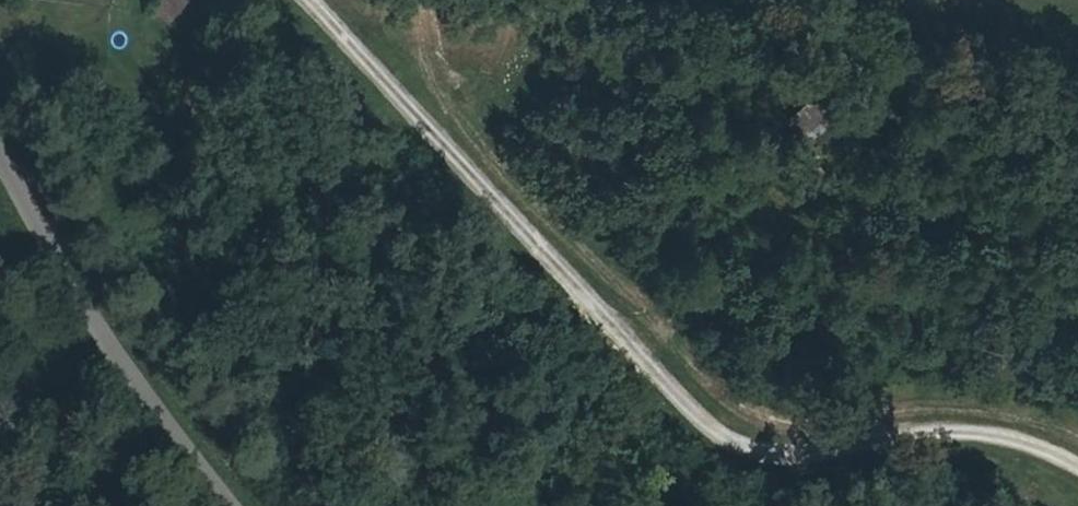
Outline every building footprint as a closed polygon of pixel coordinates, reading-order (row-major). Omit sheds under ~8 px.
[(190,0),(157,0),(149,7),(165,24),(190,0)]
